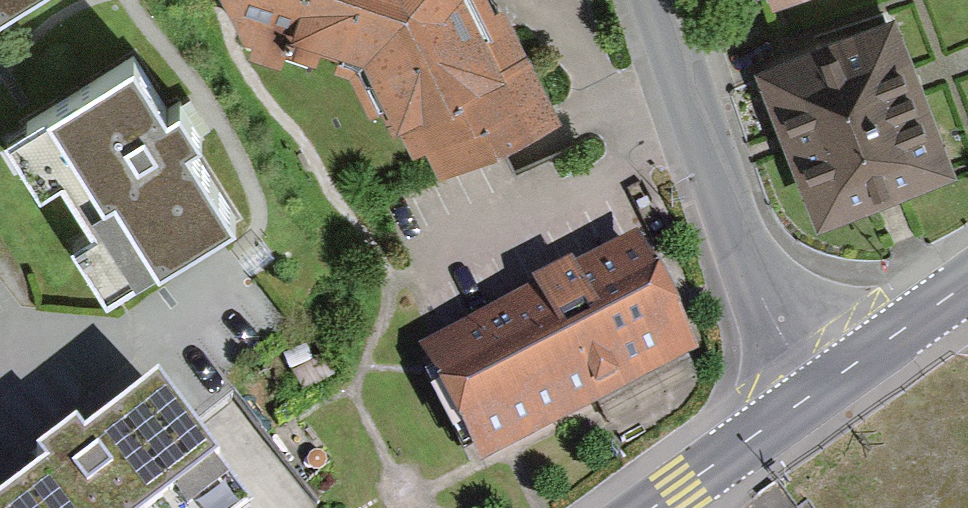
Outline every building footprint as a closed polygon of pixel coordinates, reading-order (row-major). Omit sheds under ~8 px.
[(244,24),(289,42),(343,17),(389,116),(408,106),(421,134),(437,126),(450,155),(565,102),(533,32),(509,40),(491,0),(233,0),(244,24)] [(892,17),(750,68),(803,215),(945,164),(892,17)] [(234,219),(136,57),(5,135),(38,191),(63,177),(93,227),(71,241),(105,297),(234,219)] [(637,236),(420,349),(478,460),(695,346),(637,236)] [(159,388),(84,444),(77,433),(36,464),(43,474),(0,506),(0,507),(248,507),(159,388)]
